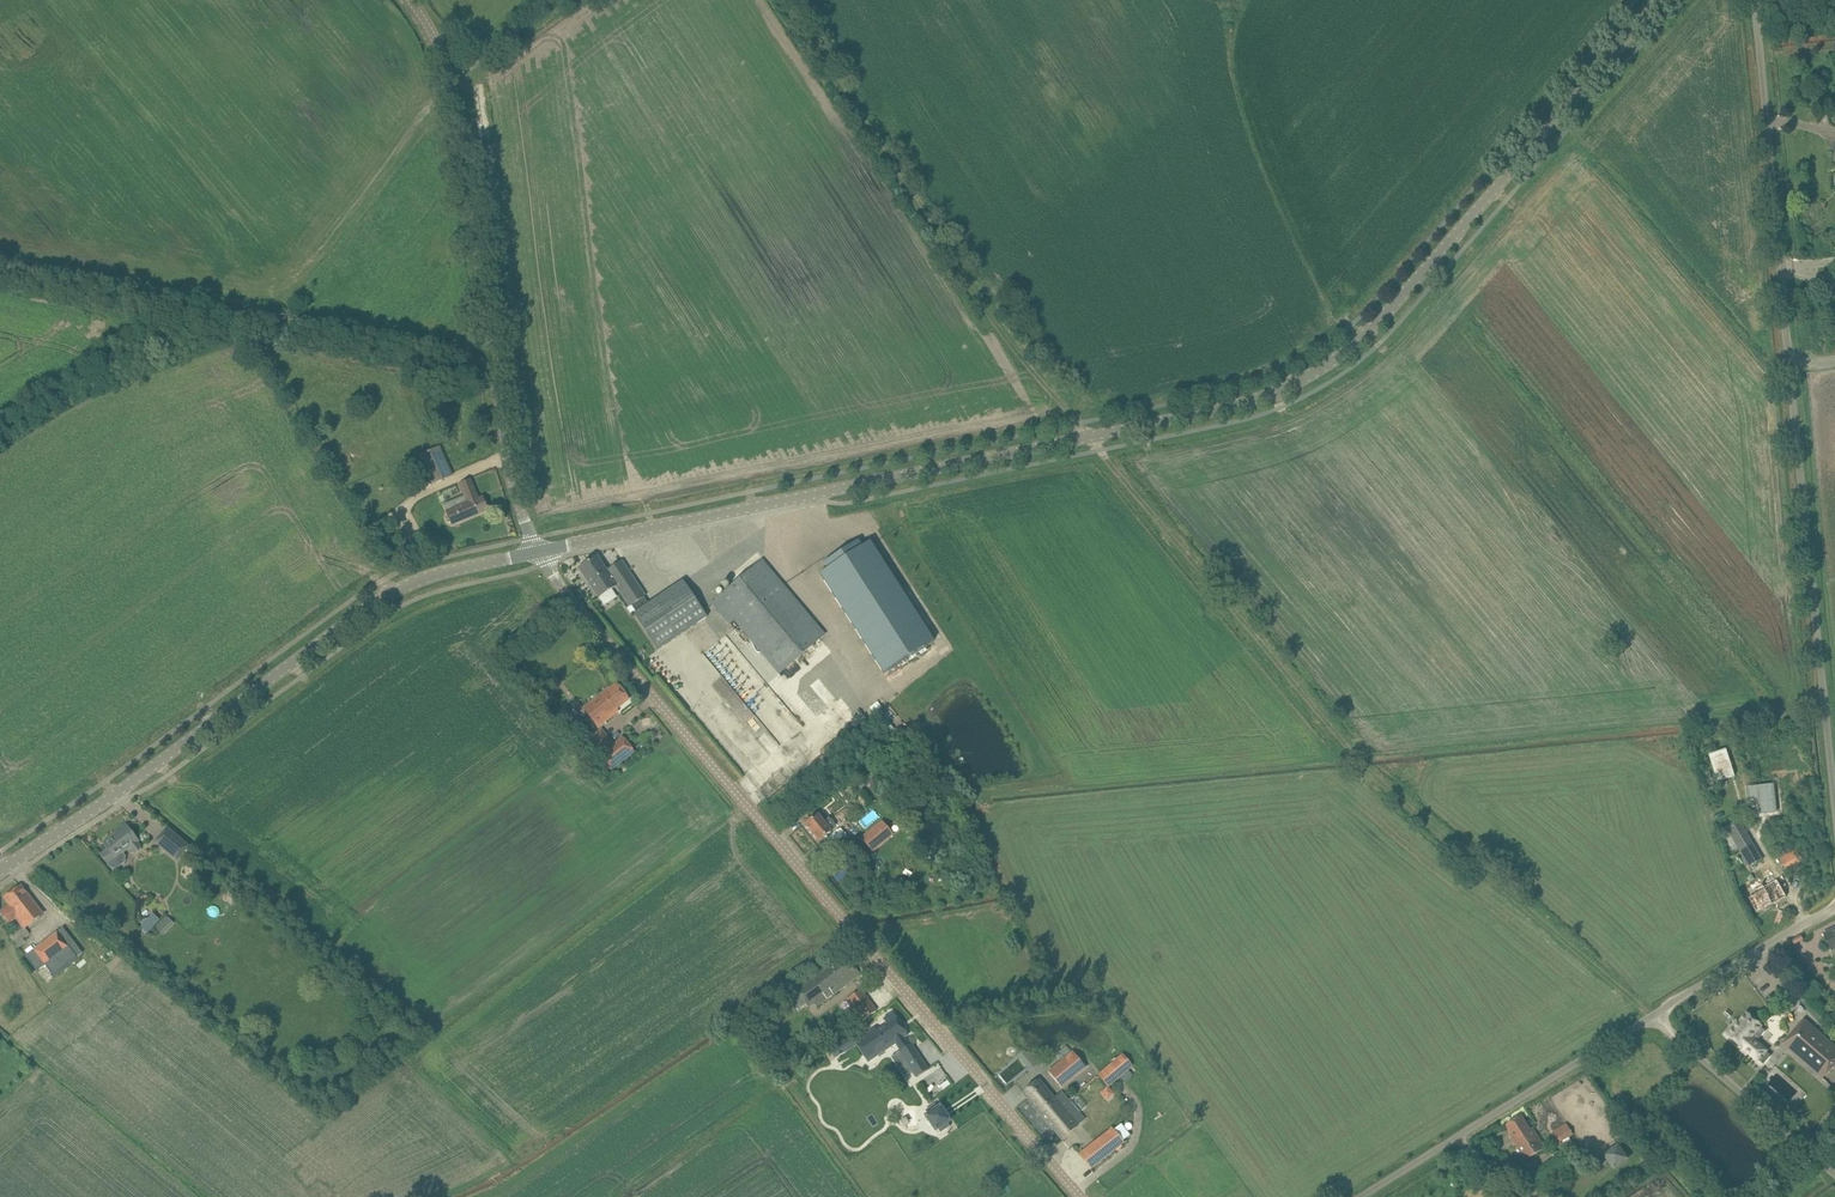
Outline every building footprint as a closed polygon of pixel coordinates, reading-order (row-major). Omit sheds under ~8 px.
[(420,456),(432,484),(452,475),(440,447),(420,456)] [(416,458),(407,462),(411,470),(420,467),(416,458)] [(421,469),(411,473),(413,476),(412,477),(415,484),(426,479),(423,472),(422,472),(421,469)] [(465,495),(443,505),(447,516),(445,516),(448,523),(450,522),(451,524),(461,520),(487,510),(483,498),(478,500),(470,480),(461,484),(465,495)] [(452,490),(442,490),(443,501),(453,500),(452,490)] [(410,547),(426,540),(422,530),(406,537),(410,547)] [(826,563),(818,569),(882,668),(932,636),(868,536),(860,541),(856,535),(822,557),(826,563)] [(597,557),(579,569),(598,597),(616,586),(630,607),(632,606),(636,612),(648,603),(644,598),(645,597),(621,561),(607,571),(597,557)] [(712,604),(719,613),(728,623),(733,619),(779,674),(825,634),(770,569),(762,560),(712,604)] [(636,612),(634,613),(658,649),(706,617),(703,612),(681,581),(648,603),(636,612)] [(598,727),(608,718),(617,711),(616,709),(628,699),(617,684),(610,689),(609,688),(583,709),(598,727)] [(881,713),(875,717),(888,734),(894,729),(881,713)] [(572,718),(565,724),(568,728),(576,722),(572,718)] [(602,730),(587,741),(610,770),(634,752),(623,738),(613,745),(602,730)] [(1723,776),(1738,771),(1730,746),(1715,750),(1723,776)] [(596,760),(591,754),(586,759),(590,764),(596,760)] [(868,788),(884,775),(883,774),(889,770),(883,763),(862,780),(868,788)] [(1715,789),(1710,770),(1703,772),(1707,791),(1715,789)] [(1774,784),(1748,786),(1749,799),(1758,798),(1760,813),(1777,812),(1774,784)] [(818,814),(805,825),(818,842),(832,831),(831,829),(836,825),(830,817),(831,816),(825,808),(818,814)] [(1763,859),(1740,822),(1738,823),(1736,821),(1726,826),(1728,829),(1727,830),(1749,867),(1763,859)] [(882,822),(862,837),(873,851),(877,848),(893,836),(884,823),(882,822)] [(138,840),(133,835),(127,826),(126,825),(125,826),(119,830),(120,831),(104,844),(109,850),(102,855),(112,868),(117,869),(125,862),(126,856),(123,852),(129,847),(135,855),(142,849),(137,841),(138,840)] [(167,828),(156,841),(178,859),(188,847),(167,828)] [(1796,848),(1779,858),(1786,871),(1803,861),(1796,848)] [(1777,880),(1767,885),(1763,887),(1763,886),(1754,891),(1756,894),(1749,898),(1757,913),(1786,897),(1777,880)] [(198,889),(193,885),(188,890),(193,894),(198,889)] [(21,886),(5,898),(10,905),(0,912),(9,923),(16,918),(24,928),(43,914),(21,886)] [(154,929),(160,935),(162,936),(174,924),(166,917),(154,929)] [(26,956),(37,971),(45,965),(54,976),(77,958),(77,957),(83,953),(64,930),(64,929),(64,928),(63,927),(26,956)] [(1825,935),(1830,946),(1834,955),(1834,930),(1825,935)] [(835,960),(794,989),(797,993),(806,1005),(808,1008),(814,1004),(816,1007),(851,982),(860,974),(844,953),(835,960)] [(861,990),(847,998),(857,1014),(860,1020),(874,1012),(861,990)] [(875,1027),(854,1042),(868,1063),(896,1043),(900,1050),(899,1051),(916,1078),(928,1070),(911,1043),(909,1045),(904,1038),(908,1035),(893,1012),(883,1019),(886,1024),(877,1031),(875,1027)] [(1737,1021),(1726,1034),(1758,1062),(1759,1060),(1764,1064),(1771,1056),(1766,1052),(1767,1051),(1756,1042),(1765,1031),(1760,1027),(1762,1026),(1747,1013),(1739,1023),(1737,1021)] [(1783,1044),(1823,1079),(1834,1064),(1834,1047),(1804,1020),(1783,1044)] [(854,1042),(850,1035),(839,1042),(844,1049),(854,1042)] [(1072,1051),(1048,1071),(1062,1088),(1086,1068),(1072,1051)] [(1122,1054),(1098,1074),(1108,1087),(1133,1066),(1122,1054)] [(943,1090),(951,1084),(948,1080),(940,1085),(943,1090)] [(1038,1080),(1022,1093),(1038,1112),(1045,1105),(1048,1109),(1051,1106),(1053,1108),(1058,1104),(1061,1107),(1069,1101),(1061,1092),(1053,1098),(1038,1080)] [(1110,1085),(1102,1092),(1108,1100),(1116,1094),(1110,1085)] [(1045,1105),(1038,1112),(1061,1140),(1078,1126),(1077,1126),(1085,1119),(1079,1112),(1086,1106),(1078,1096),(1070,1103),(1069,1101),(1061,1107),(1058,1104),(1053,1108),(1051,1106),(1048,1109),(1045,1105)] [(930,1098),(920,1105),(923,1109),(921,1110),(930,1124),(932,1123),(935,1126),(945,1120),(942,1116),(944,1115),(935,1101),(933,1102),(930,1098)] [(1509,1133),(1515,1143),(1526,1161),(1546,1148),(1532,1128),(1530,1129),(1522,1116),(1506,1126),(1510,1132),(1509,1133)] [(1554,1131),(1560,1142),(1572,1134),(1566,1124),(1554,1131)] [(1090,1169),(1100,1161),(1124,1142),(1112,1128),(1079,1154),(1090,1169)] [(1618,1146),(1605,1156),(1614,1168),(1627,1159),(1618,1146)]
